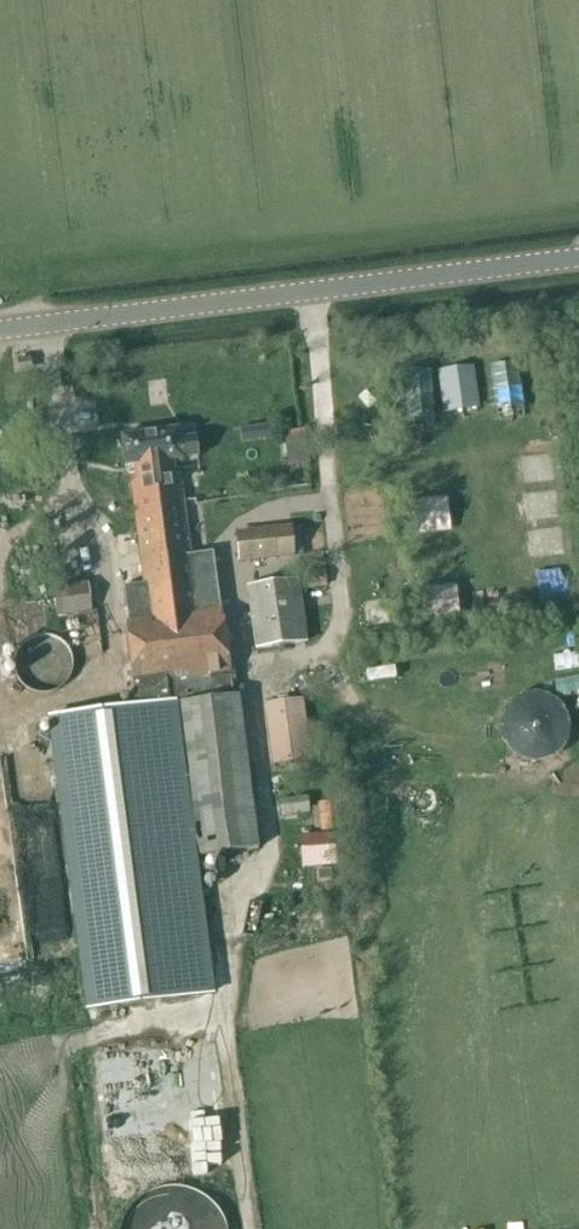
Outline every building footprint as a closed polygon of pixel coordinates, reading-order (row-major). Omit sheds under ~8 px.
[(270,425),(259,426),(260,440),(272,438),(274,438),(273,424),(270,425)] [(202,928),(199,929),(171,706),(180,705),(200,858),(258,850),(238,697),(233,698),(214,553),(191,556),(180,469),(175,470),(174,461),(198,458),(195,438),(178,440),(177,430),(122,437),(126,467),(150,464),(151,473),(130,476),(144,585),(125,587),(129,622),(126,622),(137,710),(51,721),(80,944),(88,1012),(211,997),(202,928)] [(272,444),(270,444),(270,456),(273,455),(286,454),(285,443),(272,444)] [(293,556),(290,530),(237,535),(240,562),(293,556)] [(298,582),(249,588),(257,650),(306,644),(298,582)] [(86,613),(83,586),(52,590),(55,617),(86,613)] [(33,643),(39,668),(53,664),(54,667),(64,665),(61,653),(52,655),(48,639),(33,643)] [(394,667),(366,671),(367,683),(396,679),(394,667)] [(303,701),(265,706),(274,765),(311,760),(303,701)] [(310,813),(308,797),(278,802),(280,817),(310,813)] [(329,804),(318,805),(320,834),(332,833),(329,804)] [(332,838),(302,840),(303,864),(334,862),(332,838)]
